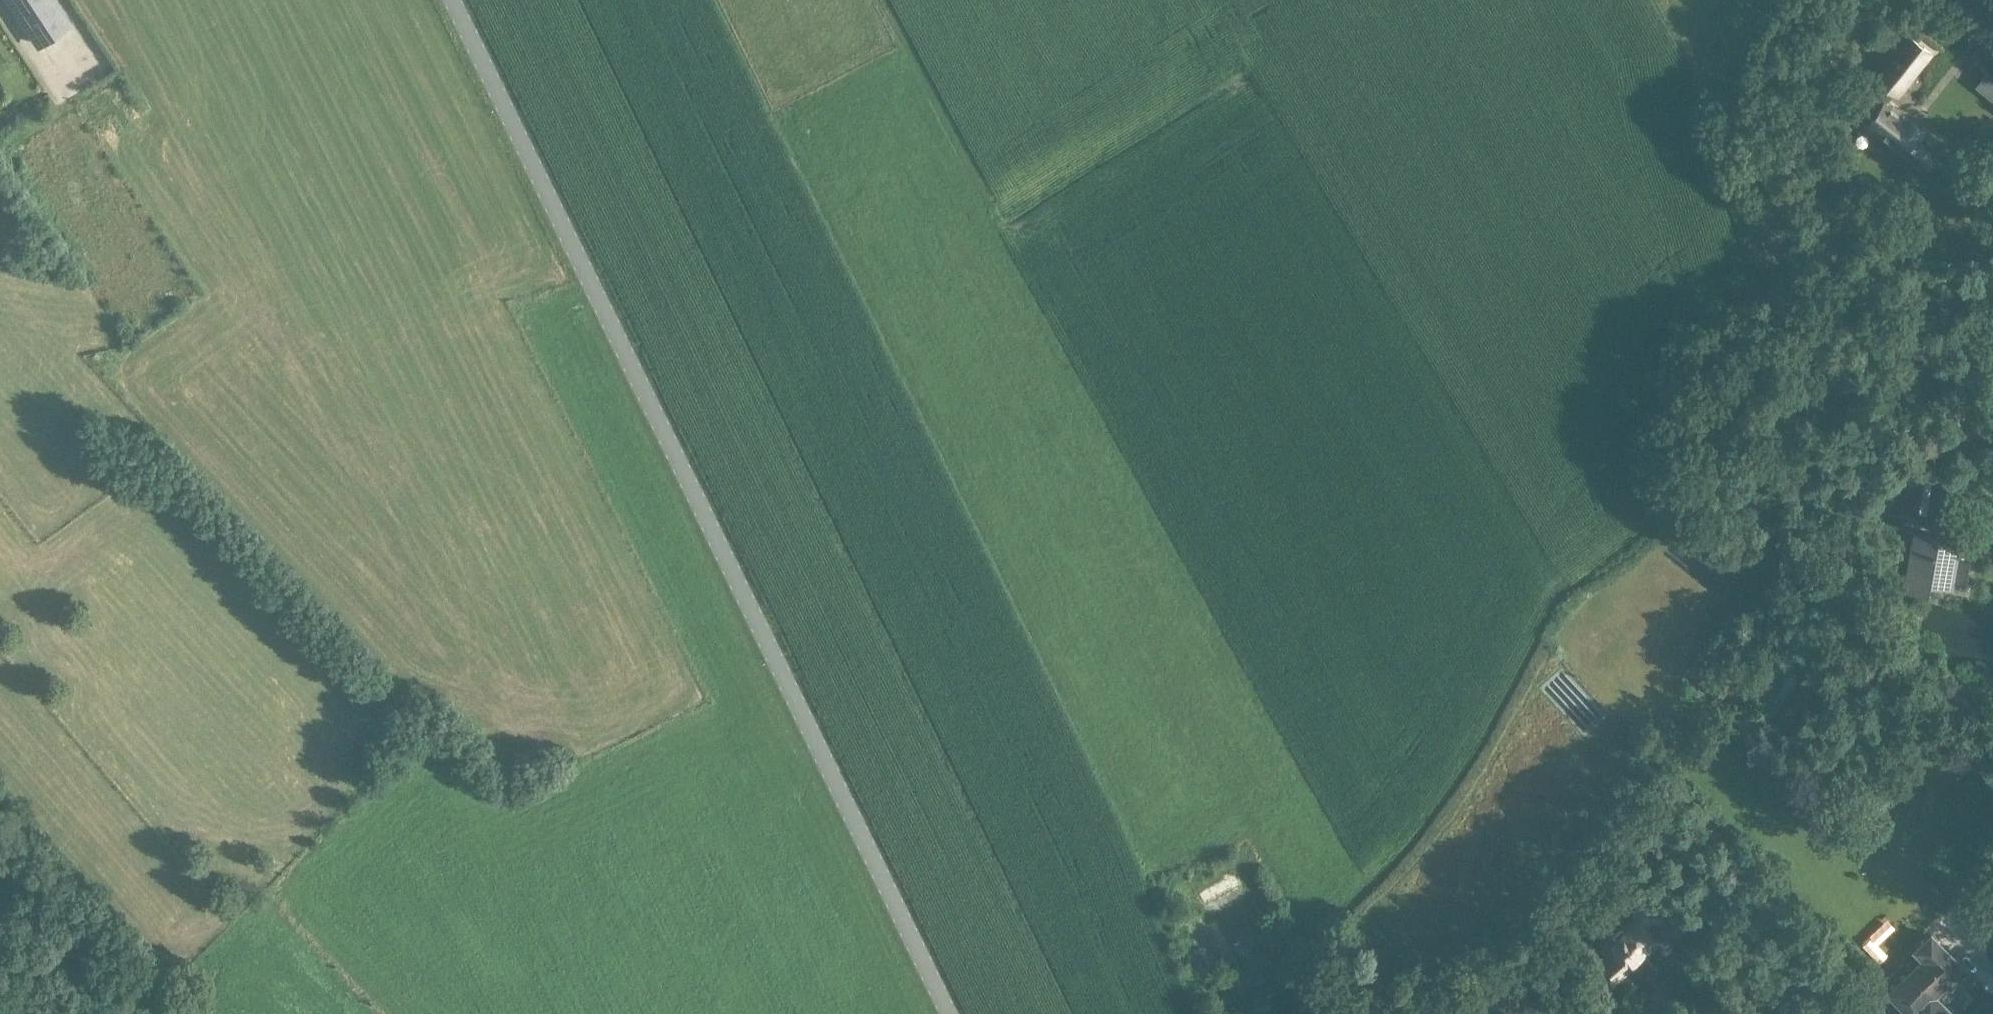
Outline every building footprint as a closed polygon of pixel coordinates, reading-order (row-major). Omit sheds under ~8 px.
[(56,0),(12,0),(42,45),(72,24),(56,0)] [(1921,125),(1908,115),(1907,117),(1885,100),(1892,90),(1897,94),(1931,51),(1910,35),(1876,78),(1884,84),(1860,115),(1859,114),(1859,115),(1868,122),(1866,125),(1923,168),(1941,143),(1919,127),(1921,125)] [(1890,469),(1883,510),(1917,516),(1924,475),(1890,469)] [(1913,525),(1902,586),(1927,591),(1928,584),(1947,587),(1948,581),(1955,582),(1965,584),(1970,558),(1959,556),(1953,555),(1955,540),(1937,537),(1939,529),(1913,525)] [(1192,878),(1194,891),(1232,884),(1229,870),(1192,878)] [(1671,903),(1655,901),(1655,894),(1637,892),(1635,914),(1636,915),(1603,946),(1611,954),(1597,967),(1611,982),(1658,937),(1646,924),(1652,919),(1651,921),(1668,923),(1671,903)] [(1881,981),(1897,997),(1914,1013),(1915,1013),(1922,1007),(1930,1013),(1952,1013),(1949,1011),(1933,995),(1947,981),(1950,984),(1965,969),(1931,934),(1917,948),(1925,956),(1916,965),(1909,959),(1906,963),(1903,960),(1881,981)]
